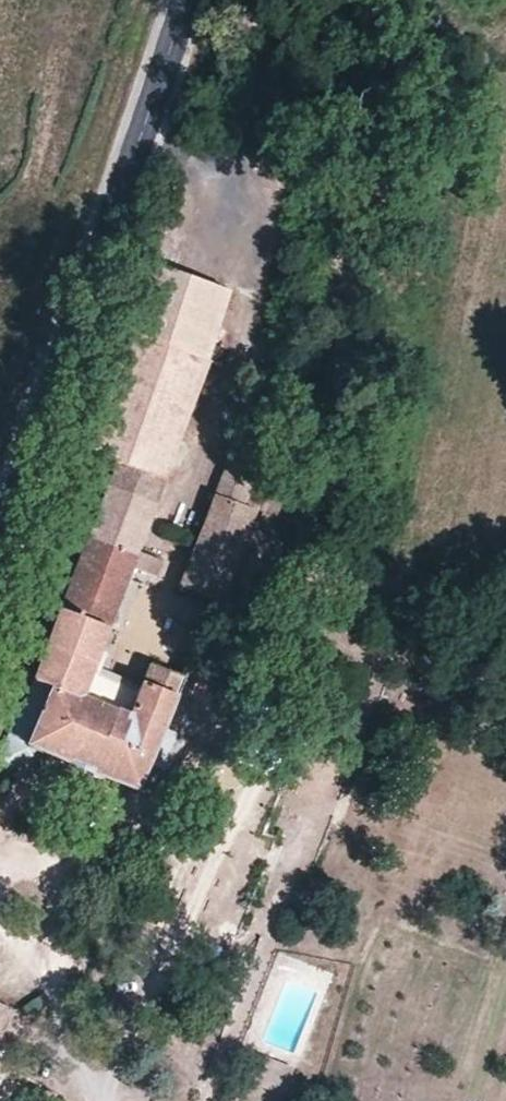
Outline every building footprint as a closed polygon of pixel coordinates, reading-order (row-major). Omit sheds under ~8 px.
[(87,451),(116,463),(165,482),(198,398),(194,397),(230,292),(148,263),(87,451)] [(233,443),(227,458),(259,469),(264,454),(233,443)] [(259,469),(227,458),(217,484),(249,495),(259,469)] [(154,509),(165,482),(116,463),(105,490),(154,509)] [(245,506),(249,495),(217,484),(217,485),(178,588),(219,601),(255,510),(245,506)] [(154,509),(105,490),(26,699),(7,737),(36,749),(137,790),(148,765),(163,727),(176,695),(142,683),(140,690),(112,680),(104,703),(85,695),(96,666),(109,631),(108,630),(154,509)] [(149,665),(142,683),(176,695),(183,679),(149,665)] [(142,683),(96,666),(85,695),(104,703),(112,680),(140,690),(142,683)] [(178,734),(163,727),(148,765),(163,771),(178,734)] [(36,749),(7,737),(0,751),(0,765),(3,766),(34,755),(36,749)] [(0,1005),(0,1034),(13,1011),(0,1005)] [(11,1070),(0,1063),(0,1088),(11,1070)]
